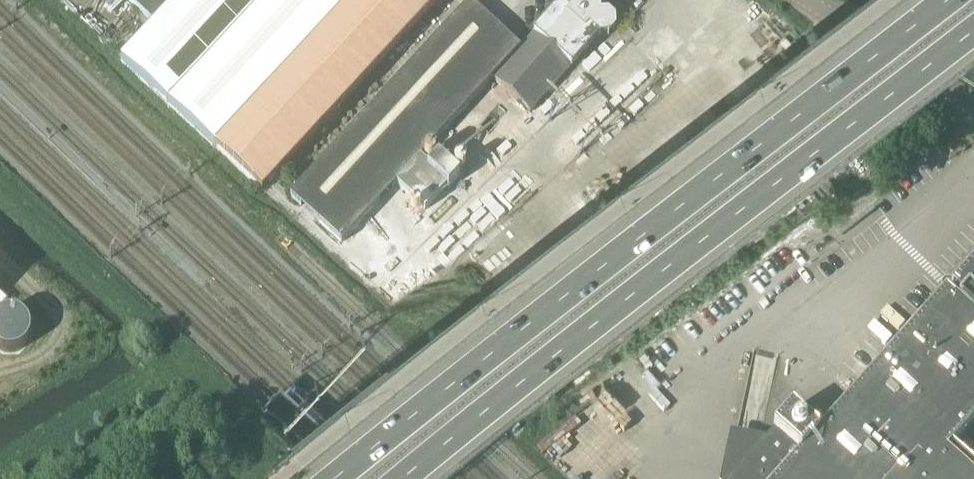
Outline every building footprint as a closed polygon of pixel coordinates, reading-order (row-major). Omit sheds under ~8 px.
[(214,150),(352,0),(99,0),(142,40),(121,63),(214,150)] [(214,150),(260,193),(438,0),(352,0),(214,150)] [(528,113),(569,68),(570,69),(597,37),(598,37),(598,36),(606,36),(606,37),(607,36),(606,36),(611,30),(612,31),(612,30),(611,30),(611,22),(612,22),(611,21),(611,22),(605,17),(606,16),(605,16),(605,17),(597,17),(597,16),(596,16),(596,9),(597,9),(596,8),(596,9),(588,1),(587,0),(587,1),(580,2),(579,1),(579,0),(559,0),(559,3),(531,34),(532,35),(518,51),(466,2),(290,202),(341,246),(394,186),(423,212),(444,188),(447,190),(457,178),(436,160),(428,169),(419,160),(490,80),(528,113)] [(973,477),(946,453),(973,422),(973,259),(817,433),(792,411),(791,411),(790,411),(773,430),(773,431),(773,432),(776,436),(763,451),(758,447),(734,442),(726,478),(973,478),(973,476),(973,477)]
